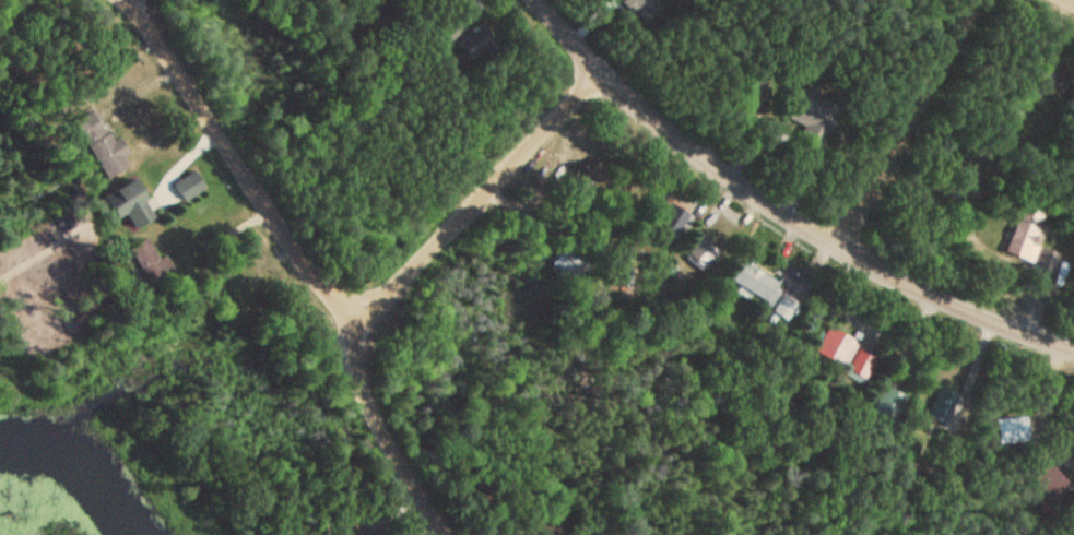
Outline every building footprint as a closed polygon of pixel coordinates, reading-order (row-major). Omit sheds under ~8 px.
[(493,38),(479,24),(459,46),(473,59),(493,38)] [(109,178),(129,166),(102,121),(82,134),(109,178)] [(119,183),(117,219),(145,220),(146,184),(119,183)] [(1033,263),(1051,213),(1024,203),(1006,253),(1033,263)] [(719,252),(699,236),(685,253),(705,269),(719,252)] [(571,282),(585,268),(565,249),(551,263),(571,282)] [(732,286),(775,301),(783,279),(740,264),(732,286)] [(786,322),(798,303),(783,294),(771,312),(786,322)] [(866,378),(878,355),(827,329),(815,353),(866,378)] [(895,423),(907,397),(887,388),(875,414),(895,423)] [(1043,502),(1066,502),(1066,465),(1037,465),(1037,490),(1043,490),(1043,502)]
